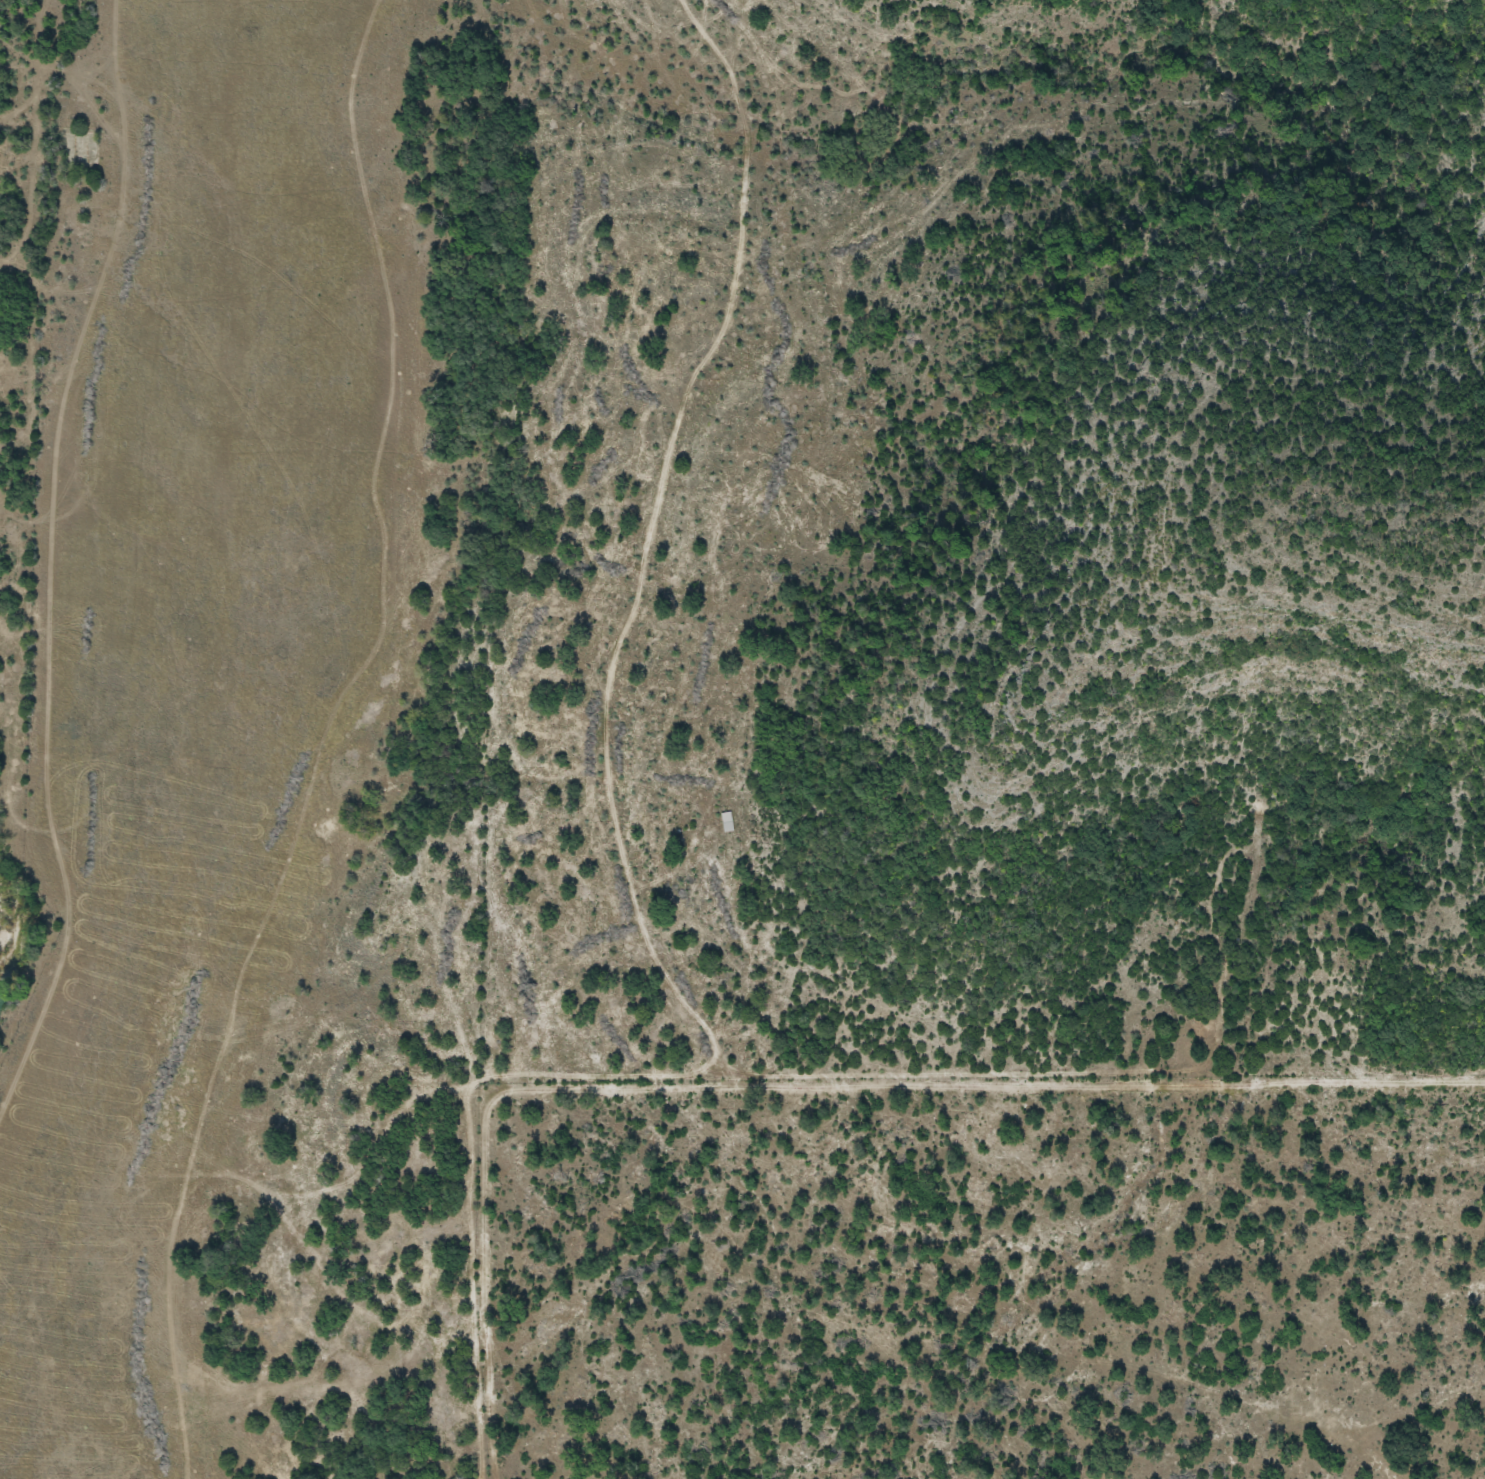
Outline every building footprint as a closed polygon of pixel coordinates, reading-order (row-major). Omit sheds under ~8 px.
[(734,829),(730,812),(721,814),(725,831),(734,829)]
